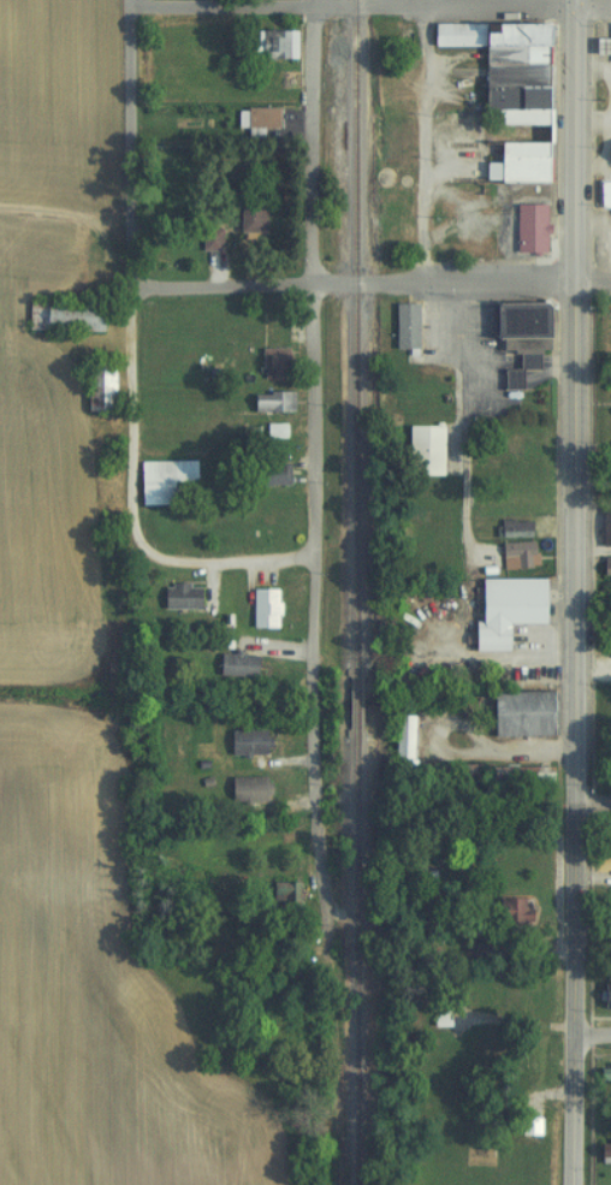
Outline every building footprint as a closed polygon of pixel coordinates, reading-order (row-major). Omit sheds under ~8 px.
[(511,23),(425,23),(424,46),(476,46),(476,125),(537,125),(538,42),(497,42),(497,34),(511,34),(511,23)] [(290,58),(290,29),(251,29),(251,58),(290,58)] [(272,128),(272,108),(233,108),(233,128),(272,128)] [(478,163),(478,181),(538,181),(538,141),(489,141),(489,163),(478,163)] [(592,181),(592,206),(610,206),(610,181),(592,181)] [(259,232),(259,200),(232,200),(232,232),(259,232)] [(508,204),(508,252),(541,252),(541,204),(508,204)] [(216,227),(194,227),(194,250),(216,250),(216,227)] [(485,303),(486,353),(542,351),(541,301),(485,303)] [(97,302),(21,302),(21,331),(97,331),(97,302)] [(411,349),(411,303),(388,303),(388,349),(411,349)] [(255,348),(254,377),(282,377),(283,348),(255,348)] [(107,362),(79,362),(79,409),(107,409),(107,362)] [(288,413),(288,392),(245,392),(245,413),(288,413)] [(435,475),(435,425),(400,425),(400,475),(435,475)] [(600,454),(600,481),(610,481),(610,454),(600,454)] [(191,460),(132,462),(133,505),(166,504),(166,482),(192,481),(191,460)] [(283,484),(283,463),(244,463),(244,484),(283,484)] [(492,537),(526,537),(526,521),(492,521),(492,537)] [(494,542),(494,568),(531,568),(531,542),(494,542)] [(610,580),(610,556),(595,556),(595,580),(610,580)] [(472,625),(465,625),(465,650),(501,650),(501,624),(536,624),(536,579),(472,579),(472,625)] [(156,607),(196,607),(196,585),(156,585),(156,607)] [(272,590),(245,590),(245,627),(272,627),(272,590)] [(212,653),(212,677),(251,677),(251,653),(212,653)] [(549,737),(548,692),(484,692),(485,738),(549,737)] [(407,766),(407,715),(388,715),(388,766),(407,766)] [(262,756),(262,731),(222,731),(222,756),(262,756)] [(223,777),(223,804),(260,804),(260,777),(223,777)] [(602,824),(602,856),(610,856),(610,825),(602,824)] [(293,882),(263,882),(263,903),(293,903),(293,882)] [(523,898),(490,898),(490,923),(523,923),(523,898)] [(598,1068),(598,1084),(610,1084),(610,1068),(598,1068)] [(532,1135),(532,1118),(514,1118),(513,1134),(532,1135)] [(601,1139),(601,1144),(591,1144),(591,1163),(610,1163),(610,1139),(601,1139)]
